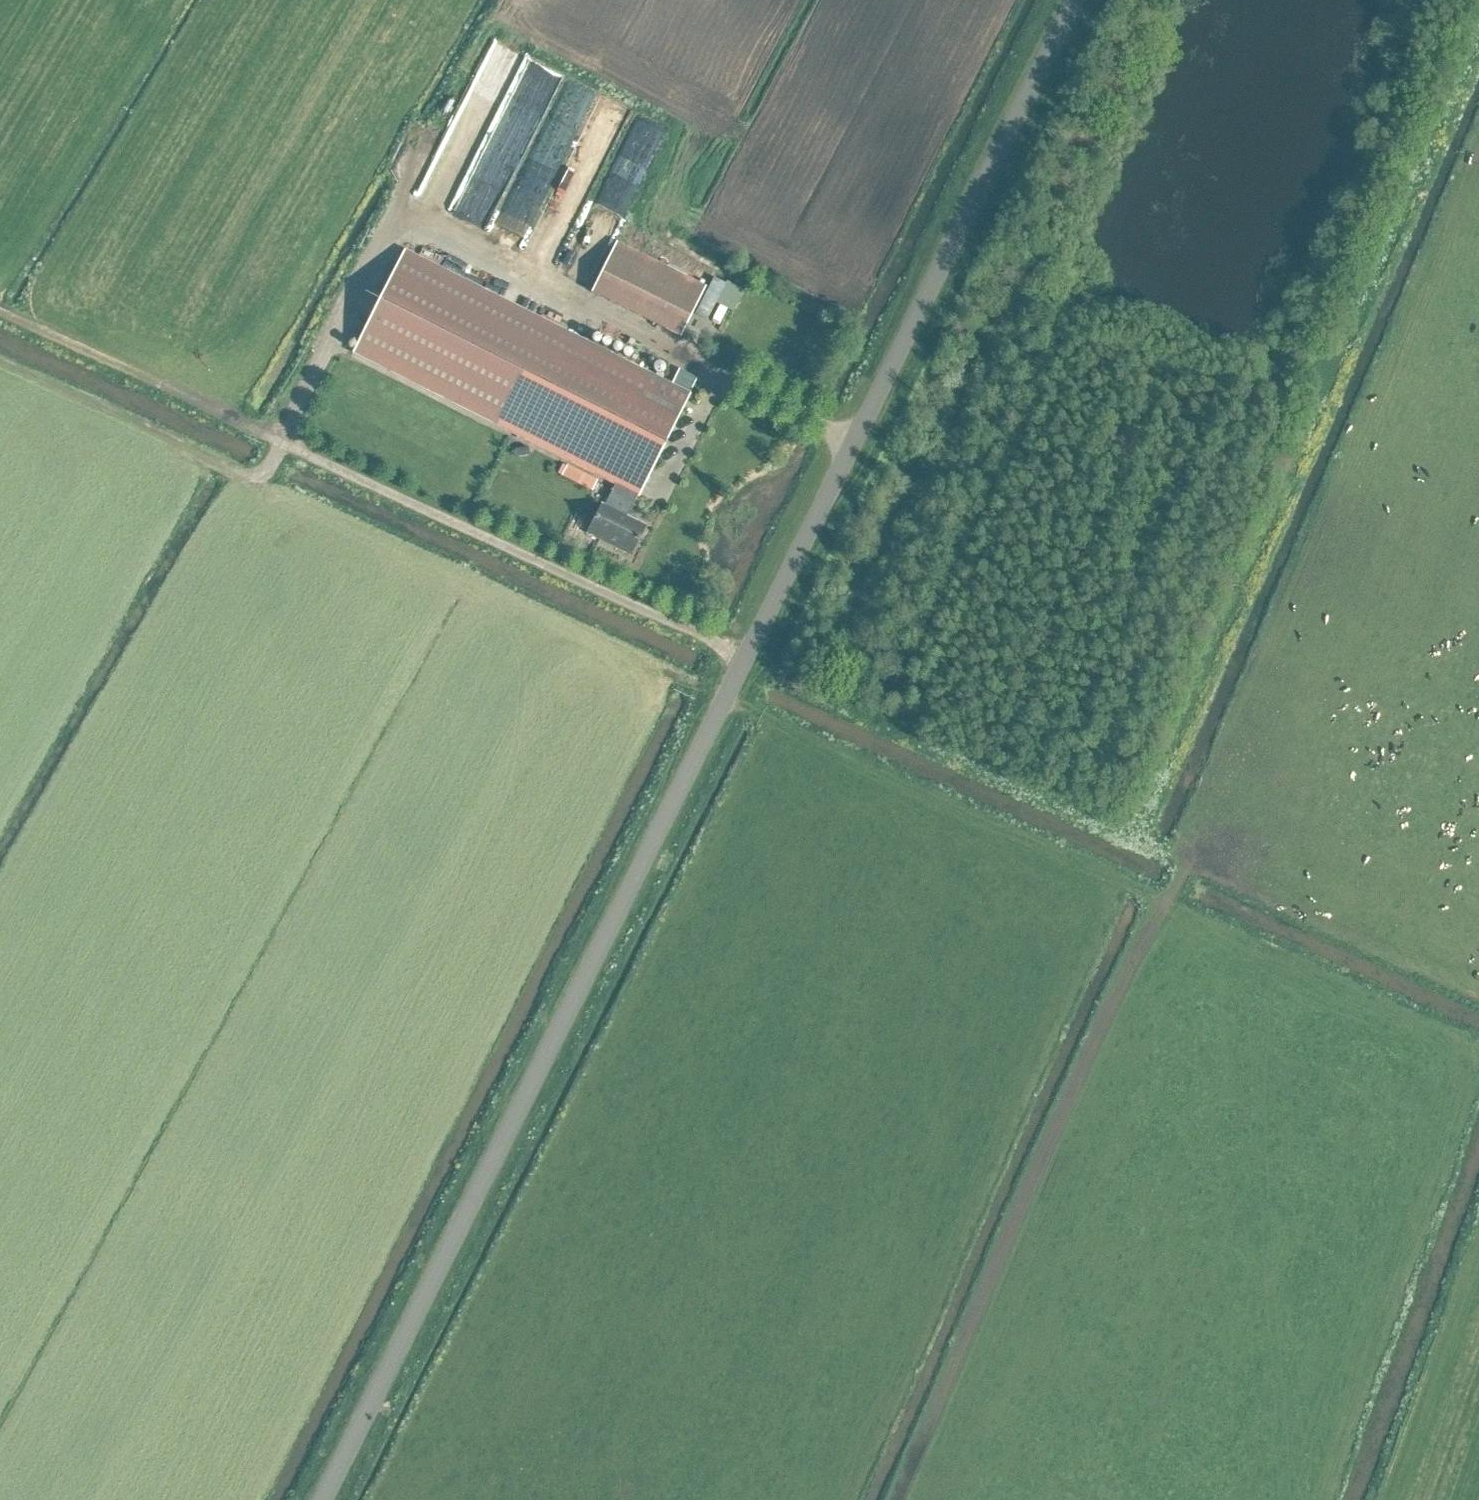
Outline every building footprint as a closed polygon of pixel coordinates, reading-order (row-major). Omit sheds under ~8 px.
[(484,158),(549,190),(597,92),(577,82),(573,90),(563,85),(567,76),(554,69),(545,86),(541,83),(531,104),(515,96),(484,158)] [(681,338),(707,286),(616,241),(590,293),(681,338)] [(688,394),(403,251),(352,352),(615,484),(603,506),(600,504),(584,534),(630,557),(645,527),(625,517),(636,494),(638,495),(688,394)] [(719,276),(709,300),(738,312),(748,288),(719,276)] [(596,490),(602,478),(572,462),(566,474),(596,490)]
